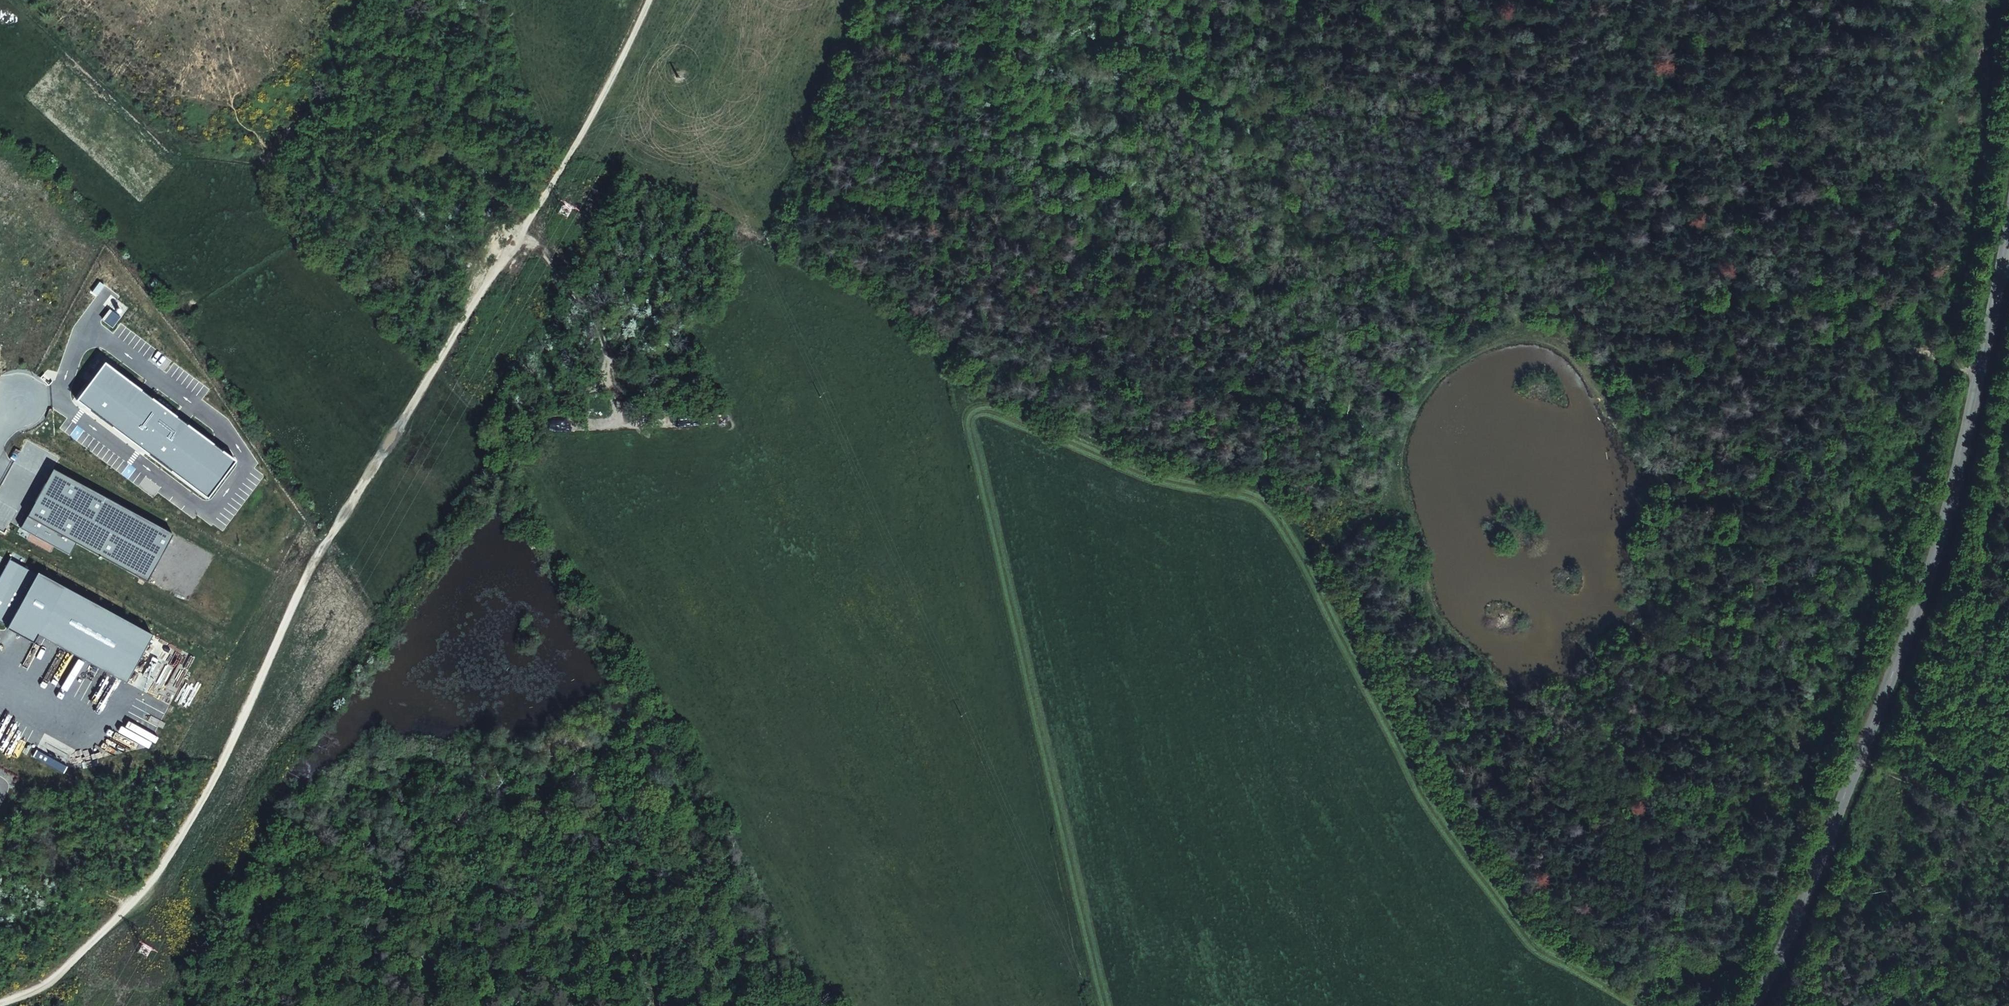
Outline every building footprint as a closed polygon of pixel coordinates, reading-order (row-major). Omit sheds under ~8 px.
[(99,281),(92,291),(97,295),(104,285),(99,281)] [(121,317),(111,310),(104,320),(113,327),(121,317)] [(104,362),(76,399),(206,497),(234,460),(104,362)] [(52,469),(20,528),(69,555),(76,543),(146,581),(172,533),(52,469)] [(0,576),(0,623),(7,626),(6,628),(32,642),(37,634),(125,681),(151,633),(36,571),(35,573),(9,559),(0,576)]
